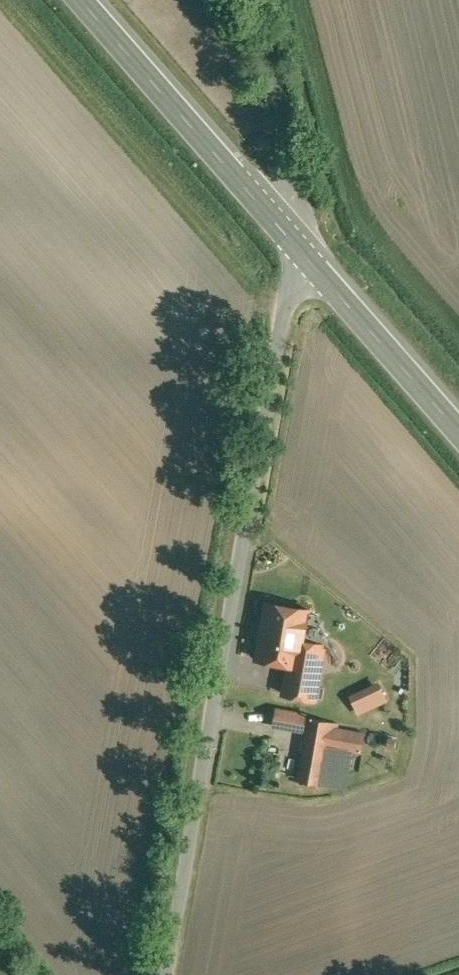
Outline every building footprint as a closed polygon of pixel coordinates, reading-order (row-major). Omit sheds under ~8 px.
[(308,611),(267,603),(257,659),(288,664),(320,670),(324,646),(303,642),(308,611)] [(320,670),(288,664),(283,693),(315,699),(320,670)] [(304,715),(277,710),(275,725),(301,730),(304,715)] [(337,724),(308,718),(298,777),(299,777),(298,779),(327,784),(333,748),(336,729),(337,724)] [(364,734),(336,729),(333,748),(361,753),(364,734)]
